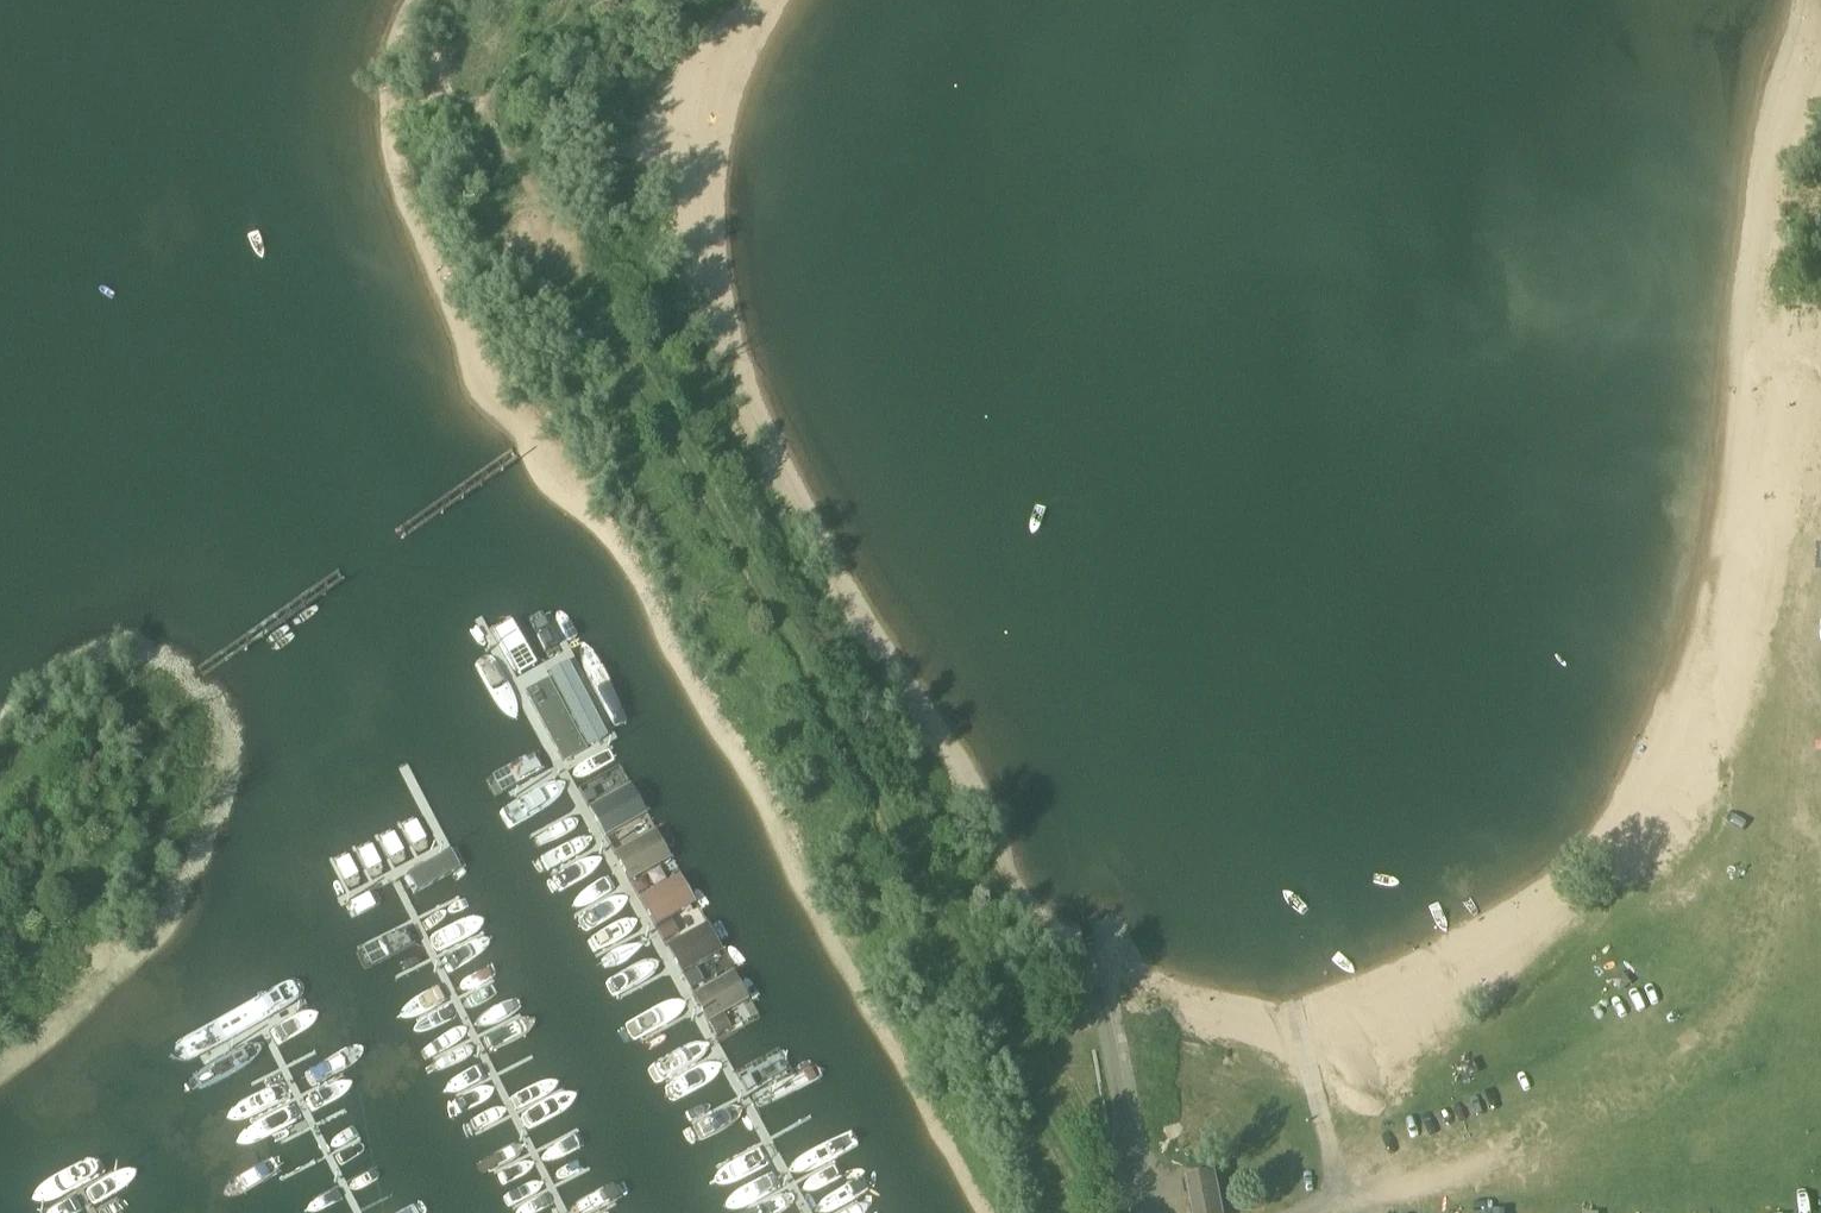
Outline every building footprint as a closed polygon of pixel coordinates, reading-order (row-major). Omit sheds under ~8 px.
[(605,835),(654,808),(626,757),(577,785),(605,835)] [(634,886),(682,859),(654,808),(605,835),(634,886)] [(662,937),(711,910),(682,859),(634,886),(662,937)] [(690,988),(739,960),(711,910),(662,937),(690,988)] [(718,1038),(767,1011),(739,960),(690,988),(718,1038)] [(767,1011),(718,1038),(746,1089),(795,1062),(767,1011)]
